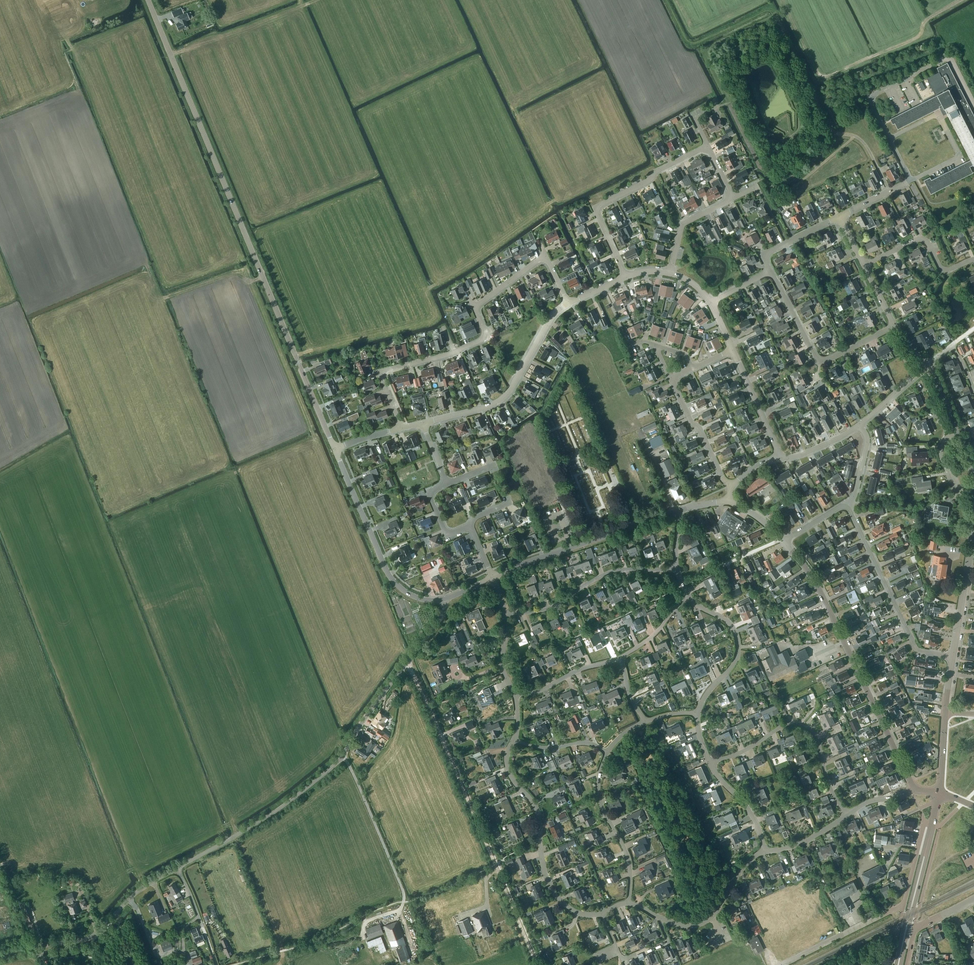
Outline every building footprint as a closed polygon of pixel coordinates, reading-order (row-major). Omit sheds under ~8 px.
[(172,12),(174,16),(183,13),(181,8),(172,12)] [(178,30),(188,26),(185,21),(189,19),(189,18),(187,13),(177,17),(180,22),(176,24),(178,30)] [(890,118),(893,123),(895,122),(898,128),(909,123),(933,110),(939,107),(940,110),(943,115),(946,114),(948,117),(956,132),(970,159),(966,161),(931,179),(929,177),(923,180),(925,183),(926,185),(930,193),(972,172),(969,166),(972,164),(973,165),(973,164),(973,115),(947,62),(937,67),(939,72),(929,77),(932,82),(931,82),(934,88),(935,87),(938,93),(936,94),(937,94),(936,95),(921,103),(909,109),(897,115),(890,118)] [(710,124),(708,125),(711,132),(716,130),(717,131),(721,128),(721,127),(723,126),(720,119),(717,120),(714,114),(707,117),(710,124)] [(692,125),(688,116),(682,119),(687,128),(692,125)] [(687,140),(689,143),(694,140),(692,135),(693,134),(690,129),(682,133),(686,140),(687,140)] [(733,131),(727,134),(721,137),(722,139),(716,143),(719,149),(728,144),(726,140),(730,138),(729,137),(734,134),(733,131)] [(680,149),(683,147),(679,139),(676,140),(675,139),(667,143),(671,151),(676,148),(676,147),(678,146),(680,149)] [(662,140),(655,144),(656,145),(651,148),(657,158),(662,155),(661,153),(666,150),(662,140)] [(723,158),(726,163),(736,159),(733,153),(723,158)] [(696,160),(701,170),(706,167),(702,157),(696,160)] [(736,159),(726,163),(729,169),(735,166),(737,169),(743,166),(740,160),(737,162),(736,159)] [(701,170),(696,160),(691,163),(694,170),(690,172),(693,178),(697,176),(696,172),(701,170)] [(899,177),(894,168),(896,168),(894,163),(888,166),(890,169),(886,171),(887,175),(888,175),(891,180),(899,177)] [(736,174),(737,177),(733,179),(736,185),(741,183),(745,182),(743,177),(748,174),(746,169),(736,174)] [(676,182),(681,179),(685,186),(692,182),(688,174),(684,176),(682,171),(678,172),(677,170),(671,173),(676,182)] [(874,178),(869,181),(866,183),(868,187),(869,188),(872,186),(873,190),(881,186),(878,181),(881,179),(877,170),(871,173),(874,178)] [(713,187),(710,188),(715,198),(721,195),(719,191),(718,190),(722,187),(719,181),(712,184),(714,187),(713,187)] [(849,186),(851,190),(855,198),(864,193),(862,189),(865,187),(862,181),(859,182),(861,185),(856,188),(854,184),(849,186)] [(704,188),(698,191),(701,197),(706,194),(710,201),(715,198),(710,188),(705,191),(704,188)] [(840,194),(839,191),(834,193),(836,197),(837,197),(839,202),(840,201),(842,206),(849,202),(845,194),(849,193),(846,188),(843,189),(844,192),(840,194)] [(648,192),(643,194),(646,201),(653,198),(657,205),(662,202),(658,194),(655,196),(652,189),(648,191),(648,192)] [(910,198),(909,195),(908,192),(900,196),(905,205),(910,203),(911,205),(916,202),(913,196),(910,198)] [(682,198),(677,201),(680,207),(684,205),(685,208),(687,212),(693,209),(688,200),(686,196),(682,198)] [(693,197),(688,200),(693,209),(698,206),(693,197)] [(827,198),(818,203),(820,207),(821,208),(822,210),(828,207),(829,209),(834,207),(831,201),(829,202),(829,201),(827,198)] [(641,206),(638,200),(634,202),(633,199),(629,201),(623,204),(627,211),(634,207),(635,209),(641,206)] [(745,210),(746,210),(747,212),(757,207),(754,199),(743,205),(744,207),(744,208),(745,210)] [(813,202),(806,205),(808,210),(805,212),(810,221),(817,218),(813,209),(816,208),(813,202)] [(757,212),(760,218),(770,213),(764,203),(760,205),(762,210),(757,212)] [(889,213),(890,215),(892,219),(896,216),(892,207),(889,208),(886,203),(879,206),(884,216),(889,213)] [(575,210),(575,211),(574,211),(578,219),(577,219),(579,224),(586,221),(584,216),(586,215),(583,207),(578,210),(578,209),(576,209),(575,209),(575,210)] [(619,229),(620,228),(628,224),(626,219),(622,221),(616,207),(608,211),(611,216),(610,218),(612,219),(614,223),(616,222),(616,223),(619,229)] [(727,212),(732,221),(739,218),(734,208),(727,212)] [(658,222),(657,222),(656,222),(655,226),(666,228),(667,224),(665,224),(666,223),(667,222),(665,218),(666,216),(664,216),(662,212),(655,216),(658,222)] [(719,224),(718,225),(720,229),(726,226),(729,232),(733,230),(732,228),(730,223),(729,222),(726,223),(722,214),(716,218),(719,224)] [(795,228),(795,229),(804,224),(799,214),(791,217),(793,222),(794,221),(797,228),(795,228)] [(865,214),(857,217),(862,227),(867,224),(870,228),(876,225),(871,216),(867,218),(865,214)] [(924,219),(922,215),(915,218),(915,217),(913,218),(912,216),(909,218),(912,225),(915,223),(917,228),(926,223),(927,226),(931,224),(927,218),(924,219)] [(899,226),(900,227),(898,228),(898,230),(898,231),(899,231),(900,232),(901,232),(902,232),(904,235),(911,232),(908,226),(910,224),(906,216),(899,219),(902,225),(899,226)] [(706,234),(709,240),(715,237),(714,236),(716,235),(718,239),(722,237),(716,225),(710,228),(710,227),(707,229),(704,222),(700,224),(700,225),(697,226),(702,236),(706,234)] [(583,224),(576,227),(579,233),(585,230),(589,238),(592,236),(592,237),(596,235),(593,229),(594,229),(592,225),(584,228),(583,224)] [(778,234),(775,226),(769,229),(770,231),(765,233),(770,242),(776,239),(774,235),(778,233),(778,234)] [(893,235),(896,234),(892,227),(887,230),(889,233),(882,236),(886,244),(895,240),(893,235)] [(619,241),(621,245),(629,241),(627,237),(626,235),(625,233),(626,233),(624,228),(618,231),(620,235),(618,236),(620,240),(619,241)] [(659,240),(669,242),(671,235),(663,233),(664,230),(656,228),(655,232),(661,234),(659,240)] [(746,238),(750,246),(751,247),(752,246),(756,244),(755,241),(760,239),(756,231),(755,230),(754,230),(749,232),(751,235),(746,238)] [(545,236),(549,243),(560,238),(556,231),(545,236)] [(835,240),(831,231),(823,235),(827,244),(835,240)] [(956,245),(956,246),(953,247),(957,255),(967,251),(964,243),(967,242),(963,234),(957,236),(961,243),(960,244),(960,243),(958,242),(956,243),(956,245)] [(876,243),(879,242),(875,235),(869,238),(871,242),(865,245),(869,253),(878,248),(876,243)] [(560,241),(562,247),(569,244),(566,238),(560,241)] [(537,247),(536,246),(535,247),(533,244),(532,245),(531,242),(523,245),(524,248),(529,258),(534,255),(532,251),(537,247)] [(594,251),(597,257),(604,253),(601,247),(601,246),(600,243),(595,245),(593,242),(587,245),(588,248),(592,247),(594,251)] [(624,253),(627,260),(638,256),(635,249),(637,248),(635,244),(628,247),(630,250),(624,253)] [(664,245),(657,244),(656,249),(657,250),(655,257),(665,259),(667,252),(663,251),(664,245)] [(529,258),(524,248),(519,250),(518,247),(512,250),(516,259),(521,257),(523,260),(529,258)] [(833,255),(836,260),(844,256),(839,247),(829,253),(828,254),(829,256),(831,256),(833,255)] [(923,256),(919,248),(915,250),(915,251),(909,254),(913,261),(923,256)] [(787,256),(784,258),(783,256),(775,260),(777,265),(785,261),(786,262),(794,258),(791,253),(787,256)] [(746,262),(746,264),(740,267),(742,271),(746,270),(748,274),(755,271),(752,265),(757,262),(754,256),(752,257),(751,254),(744,257),(746,262)] [(922,258),(924,263),(923,263),(925,266),(930,264),(926,256),(922,258)] [(515,267),(511,258),(500,262),(501,265),(506,275),(511,272),(510,269),(515,267)] [(572,261),(569,262),(568,259),(564,260),(564,261),(558,263),(562,270),(573,265),(572,261)] [(608,260),(601,263),(602,265),(600,266),(602,270),(604,269),(606,273),(612,270),(611,266),(610,263),(609,263),(608,260)] [(896,273),(895,270),(896,270),(898,273),(897,273),(900,278),(907,275),(904,269),(900,271),(895,261),(885,266),(889,274),(890,273),(891,275),(896,273)] [(835,266),(837,270),(840,269),(844,277),(852,273),(848,263),(843,266),(841,263),(835,266)] [(577,269),(579,273),(583,271),(579,264),(573,267),(574,271),(577,269)] [(506,275),(501,265),(496,267),(500,277),(506,275)] [(483,267),(488,279),(492,278),(488,270),(486,266),(483,267)] [(785,280),(788,286),(794,283),(790,276),(794,274),(793,272),(793,271),(792,268),(785,272),(786,275),(782,277),(784,280),(785,280)] [(542,271),(534,274),(536,277),(528,281),(531,288),(546,281),(542,271)] [(568,281),(571,288),(575,286),(576,288),(577,288),(582,286),(580,283),(579,283),(576,278),(577,277),(575,272),(569,275),(571,280),(568,281)] [(479,281),(484,291),(490,288),(485,278),(479,281)] [(861,289),(856,279),(850,282),(849,280),(842,283),(844,286),(848,284),(853,293),(861,289)] [(904,279),(899,281),(892,285),(894,288),(890,290),(895,300),(902,296),(898,288),(902,287),(901,285),(905,282),(904,279)] [(473,283),(474,285),(471,287),(473,291),(476,290),(478,294),(484,291),(479,281),(473,283)] [(467,291),(463,283),(457,286),(457,288),(452,290),(456,299),(463,296),(461,293),(467,291)] [(765,294),(771,291),(767,283),(760,286),(764,293),(761,294),(764,300),(767,298),(765,294)] [(806,288),(805,285),(803,283),(795,287),(796,290),(791,292),(794,298),(803,294),(802,290),(806,288)] [(640,285),(643,298),(646,297),(646,298),(652,297),(652,292),(652,290),(647,291),(646,284),(640,285)] [(522,285),(514,289),(519,299),(526,295),(528,299),(531,298),(528,291),(525,293),(522,285)] [(643,298),(640,285),(635,287),(637,299),(643,298)] [(659,292),(654,291),(654,302),(657,301),(658,298),(659,294),(665,296),(667,286),(661,285),(660,287),(659,292)] [(673,287),(667,286),(665,296),(671,297),(673,287)] [(547,292),(545,289),(539,292),(542,297),(543,300),(546,300),(547,300),(551,298),(552,299),(552,300),(553,300),(554,300),(555,299),(555,298),(555,297),(556,296),(553,290),(547,292)] [(757,298),(758,300),(759,301),(760,301),(764,307),(767,305),(764,300),(761,294),(759,291),(756,292),(755,289),(749,292),(751,296),(750,296),(749,298),(750,299),(752,300),(753,299),(753,300),(757,298)] [(624,292),(619,294),(623,302),(624,306),(627,304),(629,303),(629,302),(632,301),(630,295),(626,296),(624,292)] [(674,299),(668,313),(671,315),(674,308),(676,304),(678,305),(679,303),(683,305),(689,297),(683,293),(678,301),(674,299)] [(901,307),(905,314),(916,308),(914,306),(916,305),(913,300),(915,299),(914,298),(917,296),(916,293),(906,298),(909,303),(901,307)] [(623,302),(619,294),(614,296),(617,303),(613,304),(616,311),(622,308),(620,304),(623,302)] [(502,299),(506,307),(507,309),(509,310),(512,309),(512,308),(518,305),(514,296),(510,298),(509,296),(502,299)] [(859,298),(857,296),(850,299),(854,308),(855,308),(860,306),(861,310),(869,306),(866,300),(864,296),(859,298)] [(686,310),(682,314),(685,317),(690,311),(688,309),(694,301),(689,297),(683,305),(686,308),(685,310),(686,310)] [(740,306),(742,309),(749,306),(745,299),(742,301),(740,297),(731,301),(735,309),(740,306)] [(814,314),(812,311),(809,305),(812,303),(811,300),(804,303),(806,306),(800,310),(803,315),(804,315),(806,318),(814,314)] [(841,304),(843,310),(849,307),(847,301),(841,304)] [(454,315),(454,320),(456,324),(462,321),(460,317),(469,314),(466,307),(464,308),(462,303),(457,306),(459,310),(457,311),(458,313),(454,315)] [(765,311),(768,316),(781,309),(779,304),(773,307),(771,304),(765,307),(767,311),(765,311)] [(487,309),(491,318),(490,319),(490,318),(490,319),(492,324),(492,323),(497,321),(495,317),(498,316),(498,315),(503,313),(500,307),(497,308),(497,309),(495,310),(494,306),(487,309)] [(693,314),(697,320),(705,314),(702,309),(695,313),(693,311),(691,312),(692,315),(693,314)] [(781,309),(768,316),(769,318),(770,318),(772,320),(769,321),(771,324),(779,320),(778,317),(784,314),(781,309)] [(590,320),(592,324),(599,321),(594,310),(587,313),(589,317),(588,318),(589,320),(590,320)] [(919,312),(915,314),(909,317),(910,320),(906,323),(910,332),(919,328),(916,321),(922,318),(919,312)] [(865,314),(852,321),(854,325),(866,319),(870,326),(878,322),(873,313),(866,317),(865,314)] [(705,314),(697,320),(700,325),(709,320),(705,314)] [(816,323),(820,321),(817,316),(811,319),(813,322),(808,325),(813,334),(819,330),(816,323)] [(569,326),(574,333),(577,330),(579,333),(580,334),(581,334),(582,334),(583,334),(586,332),(582,325),(585,323),(581,317),(576,320),(577,321),(569,326)] [(739,324),(742,330),(751,326),(749,320),(739,324)] [(477,333),(473,325),(471,321),(461,325),(463,330),(464,329),(467,338),(477,333)] [(633,326),(638,335),(643,332),(642,328),(643,327),(643,326),(645,326),(643,321),(633,326)] [(786,332),(791,329),(787,322),(781,326),(779,322),(772,326),(775,331),(778,330),(781,334),(786,331),(786,332)] [(650,334),(656,336),(659,326),(653,324),(650,334)] [(638,335),(633,326),(627,328),(632,337),(638,335)] [(659,326),(656,336),(662,338),(665,328),(659,326)] [(927,331),(916,336),(919,341),(923,339),(924,341),(923,342),(926,347),(933,343),(929,335),(935,332),(932,327),(926,329),(927,331)] [(685,345),(691,347),(694,337),(690,336),(691,335),(693,330),(688,328),(686,333),(689,334),(688,336),(688,335),(685,345)] [(758,334),(764,332),(762,328),(756,331),(757,335),(746,340),(750,347),(753,345),(754,346),(758,344),(757,343),(761,341),(758,334)] [(943,331),(948,340),(952,337),(947,329),(943,331)] [(668,339),(674,341),(677,332),(671,330),(668,339)] [(824,345),(826,348),(827,348),(831,346),(826,337),(831,334),(829,331),(822,335),(823,338),(817,341),(820,347),(824,345)] [(446,342),(444,332),(439,333),(441,338),(434,340),(434,341),(430,342),(431,347),(436,345),(437,350),(444,348),(442,343),(446,342)] [(563,340),(567,336),(563,332),(559,336),(556,333),(551,339),(558,346),(564,341),(563,340)] [(677,332),(674,341),(680,343),(683,334),(677,332)] [(716,338),(712,339),(716,349),(722,346),(717,334),(714,335),(716,338)] [(783,338),(785,344),(787,347),(791,345),(793,349),(799,345),(796,340),(797,339),(795,336),(790,339),(788,336),(783,338)] [(420,343),(414,344),(417,354),(425,352),(423,345),(426,344),(425,337),(419,339),(420,343)] [(694,337),(691,347),(697,349),(700,339),(694,337)] [(716,349),(712,339),(706,342),(710,351),(716,349)] [(576,354),(580,351),(575,343),(570,345),(576,354)] [(389,355),(390,358),(394,357),(395,358),(398,357),(398,358),(408,355),(405,344),(395,346),(395,345),(392,346),(392,348),(386,349),(387,355),(389,355)] [(877,352),(879,357),(881,356),(883,358),(884,359),(887,357),(888,356),(886,353),(890,351),(887,344),(878,348),(880,350),(877,352)] [(488,357),(494,354),(489,345),(483,347),(486,354),(482,356),(485,362),(489,360),(488,357)] [(540,357),(546,361),(550,355),(554,358),(558,351),(552,348),(550,351),(545,348),(540,357)] [(363,359),(364,360),(363,360),(356,363),(361,373),(368,370),(366,367),(371,365),(368,358),(365,359),(365,358),(368,357),(365,350),(361,352),(363,359)] [(637,352),(639,356),(638,356),(641,363),(642,362),(644,366),(647,365),(647,363),(653,360),(649,351),(645,353),(644,350),(637,352)] [(477,363),(481,361),(477,351),(470,354),(472,360),(468,362),(471,368),(478,365),(477,363)] [(789,361),(792,360),(796,357),(799,364),(806,361),(801,352),(796,354),(794,351),(786,355),(789,361)] [(860,356),(864,364),(876,358),(873,353),(870,355),(868,351),(863,353),(864,355),(860,356)] [(558,355),(562,358),(561,359),(564,361),(566,357),(563,356),(564,355),(559,352),(558,355)] [(756,357),(761,367),(765,365),(767,369),(773,366),(771,362),(770,363),(765,353),(767,352),(756,357)] [(881,362),(879,358),(871,363),(874,369),(882,365),(881,362)] [(952,367),(954,370),(960,368),(958,364),(955,366),(952,359),(944,362),(946,369),(952,367)] [(451,363),(455,373),(456,376),(462,374),(465,372),(462,363),(458,364),(457,360),(451,363)] [(455,373),(451,363),(445,365),(448,371),(445,372),(446,375),(449,374),(449,375),(455,373)] [(314,369),(317,376),(328,371),(325,364),(314,369)] [(715,368),(712,369),(715,375),(717,373),(718,373),(721,372),(722,376),(733,371),(730,364),(727,366),(723,368),(722,365),(715,368)] [(533,374),(541,378),(543,374),(548,376),(551,370),(544,366),(542,370),(535,366),(533,370),(534,371),(533,374)] [(656,367),(651,369),(650,366),(644,368),(646,374),(650,372),(654,379),(660,376),(656,367)] [(838,366),(830,369),(832,374),(833,374),(835,378),(838,377),(842,375),(844,379),(848,377),(845,370),(841,372),(838,366)] [(771,373),(763,376),(766,382),(775,378),(773,374),(778,372),(775,367),(769,369),(771,373)] [(427,369),(430,380),(436,378),(433,368),(427,369)] [(950,377),(953,384),(961,380),(958,373),(962,372),(960,368),(954,370),(955,374),(950,377)] [(419,377),(416,378),(418,386),(421,385),(422,385),(421,382),(424,381),(430,380),(427,369),(421,371),(423,378),(421,379),(420,377),(419,377)] [(808,379),(804,373),(801,375),(799,372),(798,371),(793,374),(795,377),(796,378),(798,377),(802,383),(797,386),(800,392),(806,388),(804,385),(810,382),(808,379)] [(849,374),(850,376),(853,380),(858,378),(856,375),(854,371),(849,374)] [(706,375),(700,377),(703,384),(709,381),(711,384),(714,382),(713,382),(716,380),(713,374),(711,375),(709,372),(705,374),(706,375)] [(877,381),(882,391),(889,387),(886,381),(887,380),(885,376),(881,378),(880,376),(880,375),(878,372),(872,375),(874,378),(876,377),(878,380),(877,381)] [(402,376),(405,386),(411,385),(408,374),(402,376)] [(405,386),(402,376),(396,377),(397,381),(392,383),(395,391),(399,390),(399,388),(405,386)] [(486,389),(488,395),(497,391),(494,382),(495,381),(493,376),(484,379),(487,388),(486,389)] [(451,381),(449,381),(448,377),(443,378),(445,386),(452,384),(451,381)] [(458,392),(461,398),(467,396),(468,397),(473,395),(473,394),(476,393),(470,378),(464,381),(467,386),(463,387),(464,389),(458,392)] [(375,387),(376,387),(373,379),(366,382),(365,379),(360,382),(362,387),(365,385),(367,391),(372,389),(372,390),(375,388),(375,387)] [(721,387),(725,385),(727,389),(730,388),(731,391),(741,386),(738,380),(732,383),(732,382),(728,384),(726,379),(719,383),(721,387)] [(333,380),(324,384),(326,387),(323,389),(325,395),(328,393),(329,395),(337,391),(333,380)] [(695,390),(697,394),(703,392),(700,386),(697,388),(693,380),(686,383),(690,392),(695,390)] [(961,388),(963,392),(969,389),(967,385),(964,387),(961,380),(953,384),(955,391),(961,388)] [(528,392),(531,394),(530,396),(534,398),(538,390),(538,389),(539,386),(534,383),(532,386),(526,383),(522,389),(524,390),(524,391),(524,392),(526,394),(527,393),(528,392)] [(771,392),(775,401),(782,398),(779,392),(783,390),(782,387),(771,392)] [(816,392),(815,392),(816,394),(815,395),(814,396),(815,399),(817,399),(819,399),(819,400),(827,396),(823,389),(823,390),(821,387),(815,390),(816,392)] [(636,388),(628,391),(630,396),(633,395),(638,392),(636,388)] [(661,400),(663,399),(664,402),(668,400),(667,397),(670,396),(667,390),(661,393),(659,389),(652,392),(655,398),(659,396),(661,400)] [(959,398),(961,405),(970,401),(967,394),(970,393),(969,389),(963,392),(964,395),(959,398)] [(443,397),(438,398),(440,405),(439,407),(442,409),(444,407),(448,406),(446,398),(450,397),(449,390),(442,392),(443,397)] [(713,398),(712,396),(710,392),(703,395),(704,398),(696,402),(699,408),(707,404),(706,402),(713,398)] [(743,393),(740,395),(738,392),(729,396),(731,401),(735,399),(737,404),(746,400),(743,393)] [(908,395),(909,399),(910,401),(913,400),(916,407),(923,404),(919,394),(916,395),(915,392),(908,395)] [(414,410),(413,410),(415,415),(419,414),(419,413),(424,412),(422,404),(426,404),(424,396),(423,393),(411,396),(412,400),(418,399),(419,403),(413,405),(414,410)] [(799,404),(800,404),(802,408),(807,405),(805,401),(801,393),(795,396),(799,404)] [(374,394),(364,398),(367,404),(372,402),(373,406),(383,402),(380,396),(375,398),(374,394)] [(854,400),(851,401),(853,404),(854,403),(857,409),(862,406),(861,405),(861,404),(863,403),(858,395),(858,394),(852,397),(854,400)] [(334,402),(329,404),(331,408),(332,408),(334,411),(335,416),(342,413),(343,414),(347,413),(347,412),(345,408),(341,409),(340,406),(341,405),(339,400),(343,399),(342,396),(335,399),(336,401),(334,402)] [(789,398),(783,401),(784,404),(795,399),(793,396),(789,398)] [(517,398),(512,403),(519,410),(523,406),(526,408),(529,405),(524,400),(522,402),(517,398)] [(780,412),(783,418),(793,414),(791,410),(797,407),(794,401),(787,404),(789,408),(780,412)] [(972,413),(973,412),(973,408),(970,401),(961,405),(964,412),(970,410),(972,413)] [(851,411),(852,410),(848,402),(844,404),(845,406),(843,407),(847,416),(852,413),(851,411)] [(667,411),(668,414),(678,410),(675,404),(671,406),(669,403),(661,407),(664,413),(667,411)] [(891,411),(898,419),(901,422),(903,420),(900,417),(898,415),(901,412),(896,406),(891,411)] [(636,414),(638,418),(651,413),(649,408),(648,409),(636,414)] [(742,413),(745,420),(752,417),(748,408),(743,411),(742,408),(735,411),(737,416),(742,413)] [(380,412),(377,413),(380,420),(388,416),(386,410),(380,413),(380,412)] [(497,418),(500,423),(508,419),(506,417),(505,415),(504,414),(501,410),(500,411),(500,410),(499,410),(497,411),(497,412),(497,413),(495,414),(498,418),(497,418)] [(678,410),(668,414),(671,420),(667,421),(669,425),(675,422),(674,419),(680,416),(678,410)] [(702,414),(704,420),(712,416),(710,410),(702,414)] [(366,414),(369,420),(377,416),(375,411),(366,414)] [(837,421),(838,424),(844,421),(841,417),(842,416),(839,411),(832,414),(836,422),(837,421)] [(894,418),(896,421),(895,421),(899,425),(901,423),(901,422),(898,419),(891,411),(886,415),(891,421),(894,418)] [(347,416),(350,423),(359,416),(358,412),(347,416)] [(517,422),(512,414),(508,417),(512,425),(517,422)] [(827,415),(821,418),(826,428),(827,428),(828,430),(833,427),(831,424),(829,421),(830,421),(827,415)] [(483,426),(484,429),(488,427),(487,423),(485,424),(481,416),(475,419),(479,428),(483,426)] [(924,426),(926,433),(934,430),(930,420),(927,421),(925,418),(918,421),(915,423),(918,430),(922,428),(923,427),(924,426)] [(347,419),(337,424),(340,432),(351,427),(347,419)] [(642,427),(644,432),(657,427),(655,421),(642,427)] [(464,422),(455,426),(459,436),(468,432),(470,434),(473,433),(470,428),(467,429),(464,422)] [(716,430),(716,432),(718,433),(720,432),(721,430),(720,428),(721,428),(718,422),(710,426),(713,432),(716,430)] [(748,422),(742,425),(743,429),(747,428),(750,434),(759,430),(756,423),(750,426),(748,422)] [(820,431),(822,430),(818,422),(813,424),(814,426),(812,427),(817,436),(821,433),(820,431)] [(676,430),(677,432),(686,428),(684,423),(677,427),(675,423),(670,425),(673,431),(676,430)] [(883,432),(881,433),(879,427),(874,429),(876,437),(881,435),(884,435),(883,432)] [(686,428),(677,432),(678,435),(675,437),(677,443),(684,439),(683,436),(688,433),(686,428)] [(726,431),(729,436),(735,433),(733,428),(731,428),(726,431)] [(439,440),(440,441),(446,438),(446,437),(450,435),(448,430),(443,432),(442,429),(436,432),(438,437),(438,438),(438,440),(439,440)] [(807,433),(805,434),(802,429),(798,431),(801,436),(803,439),(804,439),(807,444),(810,442),(809,440),(810,439),(807,433)] [(407,441),(403,442),(406,449),(411,447),(411,448),(419,444),(415,434),(407,437),(409,441),(407,441)] [(716,439),(719,445),(723,443),(723,444),(728,442),(727,441),(726,438),(728,437),(727,435),(725,436),(724,436),(716,439)] [(760,436),(750,440),(752,446),(755,445),(758,450),(768,446),(764,438),(762,440),(760,436)] [(799,445),(795,436),(788,438),(791,446),(793,445),(795,449),(798,448),(797,446),(799,445)] [(687,445),(689,450),(699,445),(696,439),(689,442),(688,439),(682,441),(684,447),(687,445)] [(385,450),(386,452),(387,453),(387,454),(394,451),(394,450),(399,448),(397,442),(392,444),(390,441),(383,444),(385,449),(385,450)] [(722,452),(725,457),(733,454),(732,451),(738,448),(735,442),(727,446),(728,449),(722,452)] [(851,442),(844,446),(847,451),(849,450),(854,447),(851,442)] [(488,448),(483,450),(485,456),(490,454),(492,458),(499,455),(497,451),(496,451),(494,445),(488,448)] [(354,455),(355,457),(356,457),(357,457),(357,459),(364,456),(364,457),(368,455),(368,454),(368,453),(371,452),(371,454),(376,452),(373,446),(369,448),(369,449),(367,450),(365,447),(354,452),(355,453),(354,454),(354,455)] [(847,451),(844,446),(837,450),(840,456),(847,452),(847,451)] [(906,447),(906,453),(907,457),(912,457),(912,465),(921,464),(921,461),(928,460),(928,451),(917,452),(917,446),(906,447)] [(479,448),(472,450),(474,454),(471,455),(472,458),(470,459),(469,460),(471,463),(472,463),(473,462),(475,465),(481,462),(479,458),(482,456),(479,448)] [(414,459),(411,450),(405,453),(408,462),(414,459)] [(686,455),(687,458),(690,457),(693,462),(705,457),(702,451),(694,455),(693,451),(686,455)] [(877,451),(875,459),(880,461),(880,460),(883,461),(883,460),(887,461),(887,458),(884,458),(881,458),(882,452),(877,451)] [(831,452),(824,457),(827,462),(834,458),(831,452)] [(385,462),(382,453),(377,455),(379,459),(378,460),(380,464),(385,462)] [(451,468),(450,469),(452,472),(456,471),(455,470),(460,468),(458,463),(463,461),(459,453),(454,455),(455,456),(454,456),(452,460),(453,461),(449,463),(451,468)] [(732,459),(733,461),(728,464),(730,470),(733,469),(734,471),(738,470),(738,469),(738,468),(739,465),(738,464),(737,463),(741,461),(739,456),(732,459)] [(824,457),(817,461),(820,466),(827,462),(824,457)] [(669,483),(672,488),(679,485),(673,473),(676,472),(669,458),(658,463),(664,477),(665,477),(666,478),(665,479),(668,484),(669,483)] [(810,462),(803,466),(806,471),(813,467),(810,462)] [(845,466),(844,469),(852,471),(854,465),(848,463),(848,464),(843,463),(842,462),(840,462),(840,465),(845,466)] [(697,464),(690,467),(691,468),(693,472),(695,471),(698,477),(701,475),(701,474),(710,470),(707,463),(698,467),(697,464)] [(806,471),(803,466),(796,470),(799,475),(806,471)] [(362,480),(366,488),(370,486),(376,483),(373,476),(379,474),(376,468),(370,471),(371,474),(364,477),(365,477),(365,479),(362,480)] [(789,469),(781,474),(784,479),(792,474),(789,469)] [(852,471),(844,469),(843,473),(840,472),(841,476),(851,478),(852,471)] [(842,478),(838,472),(833,475),(834,477),(829,480),(839,496),(846,492),(840,482),(835,485),(834,483),(842,478)] [(784,479),(781,474),(774,478),(777,483),(784,479)] [(764,475),(749,485),(750,487),(746,490),(749,496),(760,489),(760,490),(763,488),(762,487),(770,483),(764,475)] [(481,487),(481,486),(488,483),(485,476),(484,477),(484,476),(481,477),(482,478),(470,483),(472,486),(476,484),(477,488),(478,487),(478,488),(481,487)] [(711,476),(702,481),(704,486),(707,485),(708,487),(708,486),(709,488),(711,489),(713,487),(714,486),(713,484),(716,483),(714,477),(711,478),(711,476)] [(871,476),(869,485),(875,486),(878,486),(878,484),(875,484),(877,477),(871,476)] [(923,480),(922,476),(911,477),(912,482),(916,482),(917,491),(929,489),(929,488),(931,488),(930,479),(923,480)] [(810,487),(807,482),(802,485),(805,491),(810,487)] [(680,484),(679,485),(672,488),(670,489),(675,500),(681,497),(682,500),(686,497),(683,492),(684,492),(680,484)] [(818,497),(819,499),(823,505),(829,502),(827,499),(829,498),(826,493),(824,490),(819,493),(821,495),(818,497)] [(487,496),(477,500),(480,507),(490,503),(488,499),(497,496),(494,491),(486,494),(487,496)] [(375,503),(377,508),(378,511),(379,510),(387,507),(384,501),(386,500),(384,496),(375,499),(376,502),(375,503)] [(419,497),(418,497),(410,501),(412,506),(416,505),(418,508),(418,509),(419,510),(419,511),(420,511),(421,511),(422,510),(423,509),(423,508),(423,507),(422,506),(426,505),(424,499),(420,500),(419,497)] [(451,506),(454,513),(461,510),(459,506),(466,503),(463,497),(449,503),(450,506),(451,506)] [(802,508),(797,499),(793,502),(798,511),(802,508)] [(804,508),(806,506),(808,510),(809,509),(811,513),(816,510),(812,503),(811,503),(809,499),(801,504),(804,508)] [(795,507),(792,503),(785,507),(788,511),(790,513),(787,515),(788,518),(789,518),(792,524),(798,520),(793,511),(793,512),(791,509),(795,507)] [(948,511),(949,506),(934,503),(933,511),(934,511),(934,516),(939,517),(939,519),(941,519),(941,517),(947,518),(947,513),(949,513),(949,511),(948,511)] [(512,515),(515,523),(516,525),(521,523),(520,519),(526,517),(524,511),(525,511),(523,507),(519,509),(520,509),(514,512),(515,514),(512,515)] [(884,514),(882,507),(874,510),(875,514),(866,516),(867,523),(876,521),(875,516),(884,514)] [(506,519),(503,512),(496,515),(499,523),(503,522),(505,526),(511,523),(509,518),(506,519)] [(726,513),(719,524),(721,531),(733,539),(740,528),(746,531),(751,524),(744,520),(743,521),(732,514),(730,516),(726,513)] [(714,532),(716,533),(719,531),(720,530),(716,521),(714,521),(713,519),(712,519),(710,514),(706,516),(709,523),(705,526),(708,532),(713,530),(714,532)] [(422,517),(416,520),(418,526),(422,524),(425,532),(431,530),(429,525),(433,524),(430,518),(424,521),(422,517)] [(846,524),(843,518),(835,522),(835,521),(831,523),(832,526),(836,524),(838,528),(846,524)] [(391,536),(392,537),(395,536),(394,534),(398,533),(397,530),(400,529),(397,520),(388,524),(390,528),(384,531),(387,537),(391,536)] [(481,523),(484,532),(489,530),(490,534),(496,532),(493,526),(490,527),(487,520),(481,523)] [(881,535),(888,532),(883,523),(877,526),(878,526),(872,529),(872,531),(871,532),(873,535),(872,535),(873,537),(874,537),(874,538),(881,535)] [(829,533),(831,539),(836,536),(831,526),(826,528),(828,533),(829,533)] [(751,535),(746,537),(750,545),(755,543),(759,541),(757,537),(762,534),(760,530),(752,534),(751,535)] [(806,539),(810,545),(818,540),(817,538),(822,536),(820,531),(806,539)] [(890,540),(892,539),(893,541),(897,539),(896,537),(898,536),(897,532),(889,535),(890,540)] [(536,545),(534,542),(538,540),(535,533),(531,534),(529,535),(529,538),(525,540),(525,539),(524,539),(529,550),(530,550),(529,549),(537,545),(536,545)] [(854,539),(851,533),(844,536),(844,537),(839,539),(838,536),(833,539),(836,545),(841,543),(840,542),(846,540),(847,542),(854,539)] [(430,538),(429,535),(424,538),(426,543),(430,541),(433,547),(439,545),(442,544),(441,540),(440,541),(438,535),(430,538)] [(503,538),(506,545),(511,542),(512,542),(509,536),(508,536),(508,535),(503,538)] [(735,540),(737,546),(744,543),(742,537),(735,540)] [(463,538),(454,542),(457,549),(459,548),(462,554),(471,550),(470,547),(469,544),(468,544),(467,541),(464,542),(463,538)] [(692,547),(689,549),(692,554),(690,555),(692,558),(693,557),(696,562),(699,560),(701,559),(703,564),(709,561),(707,556),(703,558),(697,545),(700,544),(696,538),(689,542),(692,547)] [(884,549),(888,547),(886,544),(888,543),(890,542),(888,538),(881,541),(882,542),(877,544),(880,550),(884,548),(884,549)] [(656,542),(658,550),(666,548),(663,539),(656,542)] [(929,549),(936,550),(937,541),(930,540),(930,542),(928,542),(927,548),(929,548),(929,549)] [(715,548),(713,542),(707,544),(710,550),(715,548)] [(399,557),(399,558),(399,559),(400,560),(401,561),(402,561),(402,562),(413,558),(411,554),(410,551),(409,551),(408,548),(406,544),(400,547),(401,551),(403,553),(399,555),(400,556),(399,557)] [(501,550),(498,544),(492,546),(494,551),(492,552),(495,560),(506,556),(503,549),(501,550)] [(859,551),(856,545),(848,549),(847,546),(841,549),(839,550),(841,555),(849,551),(851,555),(859,551)] [(883,556),(885,561),(888,560),(889,560),(895,557),(894,556),(897,555),(905,552),(903,545),(894,549),(892,551),(892,550),(886,553),(887,555),(883,556)] [(628,548),(631,557),(639,554),(636,546),(628,548)] [(587,560),(581,562),(584,571),(592,568),(591,564),(590,562),(592,562),(591,558),(594,557),(591,547),(587,549),(590,557),(587,558),(587,560)] [(643,549),(646,558),(654,555),(651,547),(643,549)] [(814,553),(811,555),(814,561),(821,558),(822,559),(825,558),(829,556),(825,548),(814,553)] [(615,550),(608,552),(610,561),(618,558),(616,552),(619,552),(618,549),(615,550)] [(772,553),(775,557),(774,558),(777,562),(784,557),(781,553),(778,555),(775,550),(772,553)] [(608,552),(600,555),(601,559),(603,563),(610,561),(608,552)] [(832,556),(835,563),(840,561),(837,554),(832,556)] [(928,571),(933,572),(933,575),(936,575),(936,576),(936,578),(940,579),(940,577),(941,577),(941,576),(945,577),(945,576),(947,577),(947,573),(946,573),(945,573),(947,564),(944,563),(945,557),(934,555),(932,566),(929,566),(928,571)] [(855,563),(852,565),(853,569),(857,567),(857,566),(865,562),(862,556),(854,560),(855,563)] [(470,557),(464,559),(466,564),(468,564),(469,567),(465,568),(468,575),(478,571),(476,564),(471,566),(470,563),(472,562),(470,557)] [(758,567),(760,566),(761,569),(763,574),(767,572),(766,567),(764,568),(763,565),(763,564),(760,557),(755,560),(756,563),(756,564),(758,567)] [(763,561),(768,571),(772,569),(767,559),(763,561)] [(888,567),(891,572),(896,570),(897,570),(899,569),(898,568),(903,565),(901,561),(896,564),(895,562),(891,564),(892,565),(888,567)] [(574,565),(571,566),(572,568),(575,567),(576,570),(577,573),(584,571),(581,562),(574,565)] [(746,575),(747,578),(750,585),(754,583),(751,579),(750,577),(753,576),(751,572),(751,571),(754,570),(750,562),(745,564),(749,573),(746,575)] [(778,569),(780,572),(783,570),(785,572),(792,567),(788,562),(781,567),(778,569)] [(833,566),(835,570),(843,566),(844,565),(842,562),(833,566)] [(430,563),(420,567),(423,572),(432,568),(430,563)] [(910,572),(919,568),(916,563),(908,567),(910,572)] [(742,576),(738,567),(733,569),(735,575),(736,578),(740,577),(741,579),(739,580),(741,583),(746,581),(744,577),(743,578),(742,576)] [(858,573),(860,577),(858,578),(860,582),(868,578),(866,575),(870,573),(867,568),(860,571),(860,572),(858,573)] [(555,571),(558,580),(565,577),(562,569),(555,571)] [(778,577),(773,570),(769,573),(774,580),(778,577)] [(826,575),(829,581),(836,578),(841,576),(839,572),(834,574),(833,572),(826,575)] [(712,593),(714,597),(721,594),(715,581),(717,580),(714,575),(703,581),(706,586),(708,585),(710,589),(708,590),(710,593),(712,593)] [(802,579),(799,575),(796,578),(795,577),(791,580),(792,580),(787,583),(790,587),(794,584),(795,585),(799,582),(798,582),(802,579)] [(438,578),(436,576),(431,578),(432,581),(432,582),(429,583),(431,588),(434,587),(436,591),(443,588),(438,578)] [(531,585),(527,586),(530,595),(538,592),(537,591),(534,583),(534,584),(534,582),(532,576),(528,577),(531,585)] [(631,583),(635,591),(642,587),(638,579),(631,583)] [(537,583),(540,590),(543,589),(542,585),(544,584),(547,591),(554,588),(551,580),(544,583),(543,581),(537,583)] [(896,584),(899,589),(906,586),(905,585),(908,584),(906,580),(904,581),(903,580),(896,584)] [(876,586),(873,581),(866,584),(866,585),(862,587),(860,584),(855,586),(857,589),(860,588),(861,591),(867,588),(868,590),(876,586)] [(845,584),(848,592),(854,589),(853,586),(852,586),(850,582),(845,584)] [(840,588),(842,588),(842,589),(845,587),(843,583),(839,585),(832,588),(835,594),(841,591),(840,588)] [(793,593),(795,596),(800,592),(807,588),(805,584),(800,587),(800,586),(796,588),(798,592),(797,593),(796,591),(793,593)] [(612,594),(611,595),(613,599),(615,603),(615,602),(620,599),(619,597),(622,596),(626,594),(623,589),(622,586),(615,589),(616,592),(616,593),(612,595),(612,594)] [(731,597),(732,599),(743,594),(742,593),(740,588),(740,587),(731,591),(733,596),(731,597)] [(795,596),(796,598),(797,598),(798,601),(803,598),(811,594),(807,588),(800,592),(795,596)] [(603,589),(595,593),(599,601),(607,597),(608,597),(606,591),(604,592),(603,589)] [(846,593),(847,595),(837,599),(840,604),(849,600),(851,603),(859,599),(854,589),(846,593)] [(911,598),(909,599),(904,601),(907,607),(914,603),(912,600),(920,596),(917,590),(910,594),(911,598)] [(630,591),(626,593),(627,593),(632,604),(635,602),(632,597),(630,591)] [(872,595),(867,597),(864,598),(866,602),(869,601),(870,603),(874,601),(875,604),(883,601),(880,595),(873,598),(872,595)] [(738,607),(741,613),(752,608),(750,604),(752,602),(751,601),(749,597),(742,600),(744,604),(738,607)] [(588,598),(580,601),(584,609),(591,606),(593,611),(594,610),(595,610),(592,604),(591,604),(588,598)] [(811,606),(816,604),(813,598),(809,601),(808,600),(799,604),(800,607),(800,609),(807,606),(808,608),(811,607),(811,606)] [(789,606),(789,607),(790,608),(789,608),(791,610),(792,613),(797,610),(795,605),(794,605),(793,603),(789,605),(789,606)] [(923,614),(932,616),(932,613),(933,613),(933,611),(941,612),(942,611),(942,610),(941,610),(942,608),(941,608),(941,606),(937,605),(937,604),(936,603),(934,603),(934,604),(930,603),(929,604),(925,603),(923,611),(924,611),(923,614)] [(922,610),(921,608),(920,605),(909,610),(911,616),(917,613),(917,614),(922,612),(921,611),(922,611),(922,610)] [(881,616),(881,617),(883,617),(885,616),(885,615),(884,613),(888,611),(887,611),(888,610),(887,609),(886,609),(885,606),(881,609),(880,606),(873,609),(876,615),(880,614),(881,616)] [(844,614),(846,619),(854,615),(855,614),(856,615),(861,613),(858,607),(854,609),(852,610),(849,611),(849,612),(844,614)] [(475,621),(480,631),(486,628),(481,616),(482,616),(478,608),(466,614),(469,621),(476,618),(477,621),(475,621)] [(655,608),(647,611),(651,620),(659,616),(655,608)] [(741,613),(744,620),(755,615),(752,608),(741,613)] [(576,617),(572,609),(565,612),(568,620),(576,617)] [(809,612),(805,614),(801,616),(803,621),(810,617),(811,618),(810,619),(811,621),(812,621),(814,621),(814,620),(821,616),(819,610),(813,613),(812,613),(811,614),(809,612)] [(631,616),(627,618),(630,625),(634,623),(635,626),(636,629),(637,629),(638,631),(644,628),(643,626),(644,625),(643,624),(640,618),(640,617),(639,618),(633,621),(631,616)] [(772,616),(767,619),(770,625),(771,627),(776,625),(775,623),(772,616)] [(557,617),(550,621),(553,629),(562,625),(561,623),(560,623),(557,617)] [(939,629),(941,622),(935,621),(936,620),(933,620),(927,619),(927,623),(932,624),(931,627),(934,628),(934,630),(938,630),(938,628),(939,629)] [(532,625),(535,634),(544,630),(541,621),(532,625)] [(893,623),(892,621),(889,622),(885,623),(885,624),(880,626),(882,630),(887,628),(888,630),(891,629),(891,628),(895,626),(894,626),(895,625),(894,624),(893,623)] [(691,625),(694,633),(702,630),(698,622),(691,625)] [(710,632),(707,633),(709,639),(712,638),(712,636),(716,634),(715,632),(718,631),(719,633),(722,631),(720,627),(717,624),(715,625),(714,622),(707,626),(710,632)] [(850,628),(853,633),(860,629),(865,626),(863,622),(850,628)] [(748,628),(750,635),(761,630),(759,624),(748,628)] [(813,630),(817,637),(818,638),(821,636),(821,635),(821,636),(829,632),(826,625),(818,629),(817,628),(813,630)] [(611,632),(614,639),(619,637),(620,639),(623,637),(622,635),(627,633),(624,626),(611,632)] [(761,630),(750,635),(753,642),(755,641),(756,642),(759,640),(761,642),(768,639),(766,636),(764,637),(761,630)] [(462,644),(466,643),(461,631),(457,633),(457,632),(449,636),(451,641),(455,639),(457,645),(454,646),(458,655),(465,651),(462,644)] [(924,631),(924,632),(923,638),(929,639),(928,643),(931,643),(930,645),(934,646),(935,644),(937,644),(938,638),(934,637),(934,635),(931,635),(931,633),(924,631)] [(516,636),(520,645),(528,641),(524,632),(516,636)] [(860,633),(861,635),(856,637),(857,639),(856,639),(857,642),(858,641),(858,642),(865,639),(864,636),(868,634),(867,632),(864,632),(863,632),(860,633)] [(599,638),(597,633),(590,637),(596,650),(603,646),(601,641),(603,641),(601,637),(599,638)] [(676,636),(674,637),(677,645),(686,641),(684,635),(683,633),(682,633),(676,636)] [(896,636),(887,640),(889,644),(894,642),(894,643),(897,641),(901,639),(899,635),(896,636)] [(757,654),(767,650),(770,657),(762,660),(766,670),(766,671),(770,680),(798,667),(800,672),(808,668),(805,662),(804,662),(803,660),(809,657),(805,649),(796,653),(794,654),(795,655),(793,656),(792,655),(790,656),(787,650),(778,654),(775,646),(785,642),(784,639),(756,652),(757,654)] [(657,644),(660,653),(669,649),(666,640),(657,644)] [(872,644),(870,645),(861,649),(863,655),(872,650),(872,649),(873,648),(874,649),(877,647),(875,643),(872,644)] [(896,656),(895,656),(898,661),(903,658),(901,656),(908,652),(904,646),(900,649),(900,648),(897,650),(898,651),(894,653),(896,656)] [(575,649),(566,653),(570,660),(575,658),(576,659),(579,658),(578,656),(583,654),(580,647),(579,647),(575,649)] [(965,658),(973,659),(973,649),(967,648),(965,658)] [(698,651),(693,653),(696,658),(700,656),(701,658),(703,658),(706,656),(703,649),(698,651)] [(712,654),(716,662),(723,659),(719,650),(712,654)] [(546,657),(550,665),(557,661),(553,653),(546,657)] [(758,661),(754,654),(749,656),(752,663),(758,661)] [(466,655),(460,658),(462,663),(466,661),(469,666),(474,664),(474,665),(477,664),(477,663),(478,662),(475,655),(468,658),(466,655)] [(640,659),(644,668),(652,664),(648,655),(640,659)] [(870,661),(867,662),(869,667),(873,665),(874,666),(877,665),(877,664),(881,662),(878,657),(875,658),(870,660),(870,661)] [(936,663),(936,660),(935,659),(934,658),(933,659),(926,658),(926,660),(919,659),(919,658),(916,657),(915,664),(919,664),(919,663),(925,664),(925,665),(934,667),(935,662),(936,663)] [(833,664),(828,666),(829,669),(830,668),(832,672),(836,670),(836,669),(844,665),(841,659),(833,663),(833,664)] [(541,665),(539,660),(536,661),(537,663),(526,668),(530,677),(539,673),(536,667),(538,666),(539,669),(542,667),(542,665),(541,665)] [(443,675),(449,673),(444,661),(432,666),(434,670),(436,669),(440,676),(437,677),(439,683),(446,680),(443,675)] [(702,674),(707,671),(703,664),(690,670),(693,677),(698,675),(699,677),(702,675),(702,674)] [(924,675),(934,676),(935,670),(925,669),(925,668),(920,667),(919,670),(925,671),(924,675)] [(763,677),(760,671),(760,670),(757,672),(755,668),(746,672),(750,680),(759,676),(760,679),(763,678),(763,677)] [(890,671),(887,672),(885,669),(876,673),(876,674),(873,675),(875,680),(879,678),(880,678),(886,675),(887,674),(889,677),(896,673),(894,669),(893,668),(889,669),(890,671)] [(832,677),(833,678),(833,679),(832,680),(833,682),(838,680),(837,679),(839,678),(841,681),(850,677),(847,671),(838,675),(836,676),(832,677)] [(654,672),(646,675),(649,683),(652,682),(658,679),(654,672)] [(917,677),(907,676),(906,683),(916,685),(917,677)] [(747,683),(744,684),(742,679),(735,683),(738,691),(745,688),(747,690),(750,689),(747,683)] [(682,688),(685,696),(691,693),(685,680),(671,686),(674,692),(682,688)] [(878,685),(881,690),(888,687),(887,685),(890,684),(888,680),(878,685)] [(919,683),(923,683),(923,687),(926,688),(926,687),(933,688),(934,681),(924,680),(920,680),(919,683)] [(587,691),(588,693),(599,689),(596,681),(585,685),(585,683),(581,685),(584,692),(587,691)] [(965,689),(965,691),(968,691),(968,690),(973,691),(973,684),(972,684),(972,682),(970,682),(969,683),(965,683),(964,689),(965,689)] [(857,690),(854,684),(849,686),(842,689),(843,692),(847,691),(849,694),(857,690)] [(491,694),(494,693),(491,686),(483,690),(484,693),(478,696),(483,707),(494,702),(491,694)] [(897,689),(895,690),(894,689),(889,691),(890,693),(883,696),(886,701),(890,699),(891,699),(893,698),(892,695),(899,692),(897,689)] [(599,700),(604,698),(606,703),(613,700),(615,705),(621,702),(619,698),(620,697),(617,690),(606,695),(604,692),(597,695),(598,698),(599,700)] [(573,696),(571,691),(560,695),(563,702),(567,701),(568,704),(572,703),(573,705),(580,702),(577,695),(573,696)] [(657,694),(655,695),(658,703),(667,699),(664,691),(663,691),(657,694)] [(726,692),(717,696),(721,705),(732,700),(731,697),(728,698),(726,692)] [(932,701),(932,696),(932,693),(923,692),(923,695),(918,694),(918,697),(915,697),(915,700),(922,701),(922,699),(924,699),(924,700),(932,701)] [(862,702),(859,695),(850,699),(850,698),(846,700),(847,704),(851,702),(853,706),(862,702)] [(549,706),(552,704),(550,697),(546,698),(547,700),(536,704),(539,712),(550,708),(549,706)] [(796,700),(799,708),(807,705),(803,697),(796,700)] [(900,707),(907,704),(904,698),(897,702),(900,707)] [(799,708),(796,700),(788,703),(792,712),(799,708)] [(925,705),(925,704),(921,704),(922,702),(913,700),(912,703),(916,704),(916,708),(920,708),(920,711),(930,713),(931,709),(929,709),(929,706),(925,705)] [(768,707),(772,715),(779,712),(775,704),(768,707)] [(819,715),(822,722),(833,717),(831,712),(834,711),(832,705),(825,708),(824,709),(823,709),(823,710),(822,711),(822,712),(823,713),(819,715)] [(896,715),(897,717),(904,713),(904,712),(903,713),(900,709),(898,710),(897,709),(896,709),(894,706),(889,709),(893,717),(896,715)] [(760,709),(758,710),(758,711),(760,714),(762,713),(763,714),(764,718),(766,721),(771,719),(769,716),(772,715),(768,707),(761,710),(760,709)] [(455,713),(453,708),(450,709),(451,712),(443,715),(446,720),(449,719),(452,723),(457,721),(454,713),(455,713)] [(858,715),(859,718),(867,714),(864,708),(856,711),(852,713),(854,717),(858,715)] [(376,721),(374,724),(379,727),(380,727),(382,729),(386,724),(385,723),(388,719),(386,717),(380,713),(374,720),(376,721)] [(568,721),(572,731),(579,728),(577,722),(580,720),(577,713),(573,715),(575,718),(568,721)] [(747,720),(744,721),(747,729),(755,726),(753,722),(752,720),(754,719),(752,714),(748,716),(749,718),(747,719),(747,720)] [(582,718),(585,724),(590,722),(587,715),(582,718)] [(907,715),(903,717),(902,715),(897,717),(896,717),(897,720),(895,721),(896,723),(896,724),(897,725),(898,725),(898,726),(902,724),(903,724),(905,723),(904,721),(909,719),(907,715)] [(822,722),(825,728),(836,723),(833,717),(822,722)] [(465,722),(468,729),(476,725),(472,719),(465,722)] [(535,723),(537,726),(534,727),(538,735),(548,731),(548,729),(552,728),(548,719),(543,721),(542,719),(537,721),(536,722),(535,723)] [(591,724),(594,732),(605,726),(602,719),(591,724)] [(859,730),(855,719),(849,721),(854,732),(859,730)] [(490,728),(493,737),(500,735),(498,730),(501,728),(501,730),(502,730),(498,722),(492,724),(490,721),(484,724),(486,730),(490,728)] [(736,724),(734,725),(735,728),(738,727),(739,730),(740,733),(747,729),(744,721),(736,724)] [(664,723),(659,725),(662,732),(667,730),(666,729),(664,723)] [(679,723),(666,729),(667,730),(669,736),(674,734),(675,736),(678,734),(679,737),(683,735),(681,731),(682,730),(679,723)] [(908,728),(900,731),(901,733),(901,734),(902,736),(903,736),(903,738),(910,734),(909,731),(915,728),(913,724),(907,727),(908,728)] [(372,730),(368,728),(366,731),(367,732),(367,733),(372,737),(373,736),(376,738),(378,734),(380,736),(381,736),(382,735),(383,733),(382,732),(379,730),(374,727),(372,730)] [(733,732),(731,727),(728,728),(728,730),(715,736),(719,743),(724,741),(724,743),(728,742),(727,740),(732,738),(731,736),(734,734),(733,732)] [(391,734),(383,728),(381,731),(389,736),(391,734)] [(463,737),(466,736),(462,728),(453,732),(455,737),(454,738),(455,740),(456,740),(458,740),(459,743),(464,741),(463,737)] [(867,734),(869,738),(877,734),(874,728),(869,730),(865,731),(864,728),(856,732),(857,736),(862,733),(864,736),(867,734)] [(827,738),(830,745),(841,740),(839,736),(841,736),(840,735),(841,734),(840,732),(837,733),(827,738)] [(786,737),(789,745),(797,742),(793,733),(786,737)] [(912,738),(913,740),(906,743),(909,750),(916,746),(915,743),(921,740),(920,738),(921,737),(920,734),(918,735),(912,738)] [(830,745),(833,751),(844,746),(846,745),(845,742),(842,743),(841,740),(830,745)] [(866,743),(867,745),(868,745),(872,752),(876,751),(875,749),(883,746),(880,740),(875,742),(875,741),(872,743),(871,740),(866,743)] [(356,752),(366,759),(374,746),(375,747),(378,744),(372,741),(367,750),(360,745),(356,752)] [(683,746),(676,749),(679,754),(683,751),(687,750),(689,753),(691,758),(697,755),(691,742),(688,743),(686,744),(683,746)] [(929,742),(918,748),(920,752),(926,749),(927,751),(932,749),(929,742)] [(777,746),(768,750),(771,758),(780,755),(779,751),(778,749),(780,748),(779,745),(777,746)] [(914,760),(916,764),(922,761),(921,757),(920,753),(919,754),(918,751),(912,753),(913,756),(912,757),(913,761),(914,760)] [(592,760),(589,752),(580,756),(581,756),(580,756),(579,754),(576,755),(579,763),(581,762),(582,766),(587,764),(586,763),(592,760)] [(866,762),(869,761),(873,759),(874,760),(878,758),(880,762),(888,758),(885,752),(879,754),(877,755),(876,752),(867,757),(864,758),(866,762)] [(753,757),(756,765),(766,761),(762,753),(753,757)] [(795,757),(798,764),(806,761),(803,753),(795,757)] [(484,758),(483,755),(476,758),(478,761),(482,759),(487,771),(494,768),(489,756),(484,758)] [(545,764),(542,756),(539,757),(538,755),(532,758),(533,762),(535,761),(538,768),(545,764)] [(572,762),(568,755),(560,758),(560,759),(558,757),(555,758),(559,766),(560,765),(562,768),(566,767),(565,765),(572,762)] [(835,762),(838,768),(849,763),(846,757),(835,762)] [(549,768),(552,767),(555,765),(553,759),(547,762),(549,768)] [(743,763),(735,766),(737,771),(735,772),(737,775),(739,774),(741,779),(748,776),(745,768),(743,763)] [(838,768),(841,775),(852,770),(849,763),(838,768)] [(884,769),(886,773),(893,770),(890,764),(886,766),(886,765),(879,768),(880,771),(884,769)] [(697,773),(702,784),(708,781),(701,766),(687,772),(690,777),(697,773)] [(879,773),(876,767),(870,769),(873,776),(879,773)] [(616,775),(610,777),(613,785),(624,779),(622,774),(626,772),(624,768),(614,772),(616,775)] [(806,772),(799,775),(800,777),(803,785),(812,781),(809,774),(807,774),(806,772)] [(543,776),(546,784),(553,781),(553,783),(558,781),(555,774),(552,775),(551,773),(543,776)] [(888,775),(876,781),(879,787),(884,784),(883,782),(887,780),(888,783),(889,785),(898,781),(898,780),(898,779),(898,778),(897,778),(895,775),(895,774),(892,775),(889,776),(889,777),(888,775)] [(493,776),(485,779),(488,784),(492,783),(496,792),(496,791),(497,792),(499,791),(503,790),(501,785),(499,781),(498,778),(497,779),(495,780),(493,776)] [(868,777),(866,778),(867,780),(868,783),(869,785),(869,784),(874,782),(873,778),(870,779),(869,777),(869,776),(868,777)] [(863,779),(856,782),(860,790),(862,789),(863,791),(867,789),(867,787),(864,781),(867,780),(866,778),(863,779)] [(579,779),(572,782),(572,784),(569,785),(571,789),(572,789),(575,795),(583,792),(579,783),(579,784),(578,783),(581,782),(579,779)] [(763,788),(768,786),(767,782),(760,785),(761,788),(756,790),(758,795),(756,796),(757,799),(759,799),(761,804),(769,801),(763,788)] [(860,790),(856,782),(849,785),(852,794),(860,790)] [(808,790),(811,798),(819,795),(816,787),(808,790)] [(716,788),(700,796),(702,802),(705,800),(705,799),(712,796),(716,804),(722,802),(716,788)] [(619,800),(622,798),(620,793),(613,796),(615,800),(608,803),(611,810),(618,807),(618,808),(622,807),(619,800)] [(552,797),(556,805),(562,802),(563,804),(567,802),(564,795),(562,796),(561,794),(552,797)] [(499,802),(494,804),(497,810),(504,807),(506,810),(501,812),(504,817),(514,813),(507,798),(499,802)] [(901,804),(897,806),(899,808),(902,807),(903,810),(910,806),(908,801),(901,804)] [(828,813),(833,811),(830,804),(817,809),(820,817),(825,815),(826,816),(829,815),(828,813)] [(878,807),(873,809),(877,818),(882,816),(883,818),(886,816),(883,810),(880,811),(878,807)] [(770,825),(772,830),(779,827),(774,813),(778,811),(777,808),(771,811),(772,814),(766,816),(768,821),(767,822),(768,825),(770,825)] [(797,817),(802,815),(799,808),(785,813),(788,821),(793,819),(794,821),(797,819),(797,817)] [(578,812),(579,814),(578,815),(581,822),(585,820),(587,826),(595,822),(592,816),(590,817),(587,811),(586,811),(585,809),(578,812)] [(628,820),(622,823),(625,830),(626,830),(627,833),(636,829),(635,827),(636,826),(633,820),(636,818),(638,817),(640,822),(647,819),(642,809),(634,813),(627,816),(628,820)] [(877,818),(873,809),(868,812),(870,816),(867,817),(869,824),(873,822),(872,821),(877,818)] [(732,811),(719,817),(718,816),(713,818),(716,824),(721,822),(722,825),(727,822),(728,824),(731,823),(730,821),(735,819),(732,811)] [(558,815),(560,820),(568,817),(566,812),(558,815)] [(903,828),(913,830),(914,820),(905,819),(904,821),(901,820),(900,825),(904,826),(903,828)] [(850,822),(854,831),(859,829),(859,830),(863,829),(860,822),(857,824),(855,820),(850,822)] [(513,822),(508,824),(511,831),(512,830),(515,837),(516,837),(517,838),(519,837),(519,836),(522,835),(516,821),(514,822),(513,822)] [(854,831),(850,822),(844,824),(846,829),(843,830),(846,836),(849,835),(849,833),(854,831)] [(557,836),(559,841),(563,839),(562,834),(558,824),(550,827),(553,834),(555,837),(557,836)] [(594,838),(597,844),(604,841),(601,835),(599,836),(596,829),(587,833),(590,840),(594,838)] [(748,837),(749,837),(746,829),(732,835),(736,842),(741,840),(741,842),(749,839),(748,837)] [(875,841),(890,843),(895,844),(896,841),(911,843),(912,835),(896,832),(895,837),(876,834),(875,841)] [(644,844),(647,843),(645,838),(638,841),(640,845),(633,848),(636,855),(643,852),(643,853),(647,851),(644,844)] [(565,844),(558,847),(559,850),(563,848),(569,846),(576,843),(574,840),(567,843),(565,844)] [(862,848),(864,854),(872,850),(869,842),(865,844),(866,846),(862,848)] [(829,855),(833,853),(835,858),(839,856),(835,846),(832,848),(830,843),(825,846),(829,855)] [(829,855),(825,846),(820,848),(821,852),(818,854),(821,860),(825,858),(824,857),(829,855)] [(603,857),(606,862),(613,859),(611,853),(608,854),(605,848),(596,852),(599,858),(603,857)] [(556,854),(561,866),(569,862),(564,851),(556,854)] [(655,858),(657,861),(664,858),(666,863),(669,861),(666,853),(655,858)] [(898,862),(907,864),(908,860),(909,855),(899,853),(898,862)] [(801,857),(805,866),(810,863),(810,865),(814,863),(811,857),(808,858),(806,854),(801,857)] [(524,871),(521,872),(521,875),(522,878),(524,880),(527,878),(526,876),(534,872),(529,861),(525,863),(522,856),(517,858),(521,867),(522,867),(524,871)] [(805,866),(801,857),(795,859),(797,863),(794,865),(797,871),(800,869),(801,871),(806,868),(805,866)] [(781,862),(775,865),(780,874),(785,872),(785,873),(789,871),(786,865),(783,867),(781,862)] [(651,870),(654,868),(651,863),(644,866),(646,870),(640,873),(643,881),(649,878),(650,879),(654,877),(651,870)] [(780,874),(775,865),(770,867),(772,871),(769,873),(772,879),(775,877),(775,876),(780,874)] [(880,865),(862,874),(867,884),(883,875),(882,872),(884,871),(880,865)] [(888,871),(887,878),(899,872),(897,868),(894,866),(890,868),(888,871)] [(611,881),(612,882),(619,879),(617,873),(614,874),(611,867),(602,872),(605,878),(606,878),(608,882),(611,881)] [(562,875),(567,887),(575,884),(578,882),(576,878),(575,878),(572,879),(570,874),(572,873),(571,871),(562,875)] [(894,879),(898,889),(906,886),(902,876),(894,879)] [(759,878),(754,881),(758,890),(763,887),(763,889),(767,887),(764,881),(761,882),(759,878)] [(671,886),(668,881),(661,884),(655,887),(660,898),(666,895),(667,896),(674,893),(672,890),(669,891),(667,888),(671,886)] [(758,890),(754,881),(748,883),(750,887),(747,888),(750,895),(753,893),(753,892),(758,890)] [(830,893),(836,906),(840,915),(849,910),(843,897),(858,890),(853,881),(830,893)] [(532,889),(536,898),(543,895),(539,883),(533,886),(532,882),(526,885),(528,890),(532,889)] [(179,891),(175,883),(169,886),(173,894),(175,893),(177,897),(175,898),(177,902),(183,899),(181,895),(180,895),(178,891),(179,891)] [(880,888),(883,894),(890,890),(888,885),(880,888)] [(583,887),(574,890),(576,894),(580,901),(585,899),(586,902),(591,900),(590,897),(588,897),(583,887)] [(62,896),(64,903),(69,901),(70,904),(67,905),(71,915),(72,915),(72,918),(77,917),(76,914),(80,912),(77,902),(73,903),(72,900),(74,900),(72,892),(62,896)] [(185,906),(191,903),(189,897),(183,899),(185,906)] [(161,912),(162,912),(157,901),(148,904),(153,916),(159,913),(160,916),(158,917),(160,923),(170,919),(168,913),(162,915),(161,912)] [(748,913),(747,912),(749,911),(745,904),(741,906),(743,911),(742,912),(739,906),(736,908),(735,904),(731,906),(732,908),(729,909),(730,913),(731,912),(732,915),(730,916),(732,922),(738,919),(738,921),(740,920),(742,923),(744,922),(744,921),(747,920),(746,917),(750,916),(749,913),(748,913)] [(538,922),(545,919),(547,924),(554,921),(550,909),(542,913),(541,909),(534,912),(538,922)] [(472,916),(477,932),(483,930),(483,932),(482,932),(484,935),(487,934),(487,935),(492,933),(489,926),(491,925),(486,911),(472,916)] [(629,924),(632,930),(637,928),(635,925),(639,923),(638,922),(641,921),(638,916),(636,917),(635,915),(629,917),(630,919),(632,923),(629,924)] [(966,935),(973,931),(973,923),(971,916),(964,920),(966,922),(962,924),(964,928),(963,929),(966,935)] [(473,932),(470,924),(468,918),(458,922),(464,936),(473,932)] [(381,924),(366,929),(369,938),(384,933),(382,929),(385,928),(392,948),(399,946),(400,947),(406,945),(398,921),(384,925),(384,926),(381,927),(381,924)] [(618,931),(620,930),(620,932),(623,930),(625,933),(630,931),(627,925),(624,926),(622,921),(616,923),(617,925),(616,926),(615,927),(617,931),(618,931)] [(761,932),(758,924),(750,928),(754,935),(761,932)] [(938,934),(937,932),(940,930),(938,924),(929,929),(931,935),(935,933),(936,935),(935,935),(938,942),(943,939),(940,933),(938,934)] [(645,932),(643,933),(645,938),(648,937),(650,940),(658,936),(656,931),(650,933),(647,926),(644,929),(645,932)] [(190,930),(196,943),(198,946),(204,943),(203,940),(204,939),(202,934),(199,936),(195,927),(190,930)] [(589,932),(589,933),(585,934),(587,938),(591,937),(592,940),(597,938),(598,941),(605,938),(602,931),(599,932),(597,928),(589,932)] [(554,944),(557,950),(564,947),(563,944),(567,942),(563,933),(565,932),(563,929),(555,932),(556,934),(553,935),(555,939),(556,939),(558,942),(554,944)] [(925,938),(929,936),(928,934),(926,930),(922,932),(919,936),(918,942),(925,943),(925,944),(932,945),(933,942),(927,941),(926,941),(926,940),(925,939),(925,938)] [(635,941),(638,940),(635,935),(630,937),(631,940),(625,943),(627,948),(636,944),(635,941)] [(678,939),(676,940),(679,949),(682,948),(686,946),(690,953),(692,952),(696,950),(694,945),(692,940),(691,938),(687,940),(685,936),(678,939)] [(755,947),(758,952),(764,949),(758,938),(757,936),(749,940),(750,942),(753,948),(755,947)] [(169,938),(160,942),(163,950),(172,946),(169,938)] [(221,939),(223,945),(224,945),(225,947),(222,948),(225,954),(226,953),(228,956),(232,954),(231,951),(232,950),(230,945),(228,946),(225,938),(221,939)] [(970,964),(973,964),(973,942),(967,945),(967,946),(963,948),(967,959),(972,956),(973,959),(969,961),(970,964)] [(927,948),(935,950),(935,946),(923,944),(918,943),(917,951),(927,952),(927,948)] [(662,948),(665,953),(663,954),(665,959),(670,957),(671,958),(676,956),(672,948),(669,949),(668,945),(662,948)] [(574,954),(573,951),(565,954),(565,956),(562,957),(564,961),(565,961),(567,964),(573,964),(576,964),(572,955),(574,954)] [(646,955),(647,958),(646,959),(648,964),(649,963),(650,963),(653,962),(654,964),(659,963),(655,953),(652,954),(651,952),(646,955)] [(922,962),(923,960),(925,960),(925,956),(923,956),(924,953),(916,952),(915,961),(922,962)] [(204,962),(202,962),(201,960),(202,960),(200,956),(192,959),(193,963),(196,962),(197,964),(196,964),(197,964),(205,964),(204,962)] [(855,962),(854,962),(855,956),(836,964),(855,964),(855,962)]
